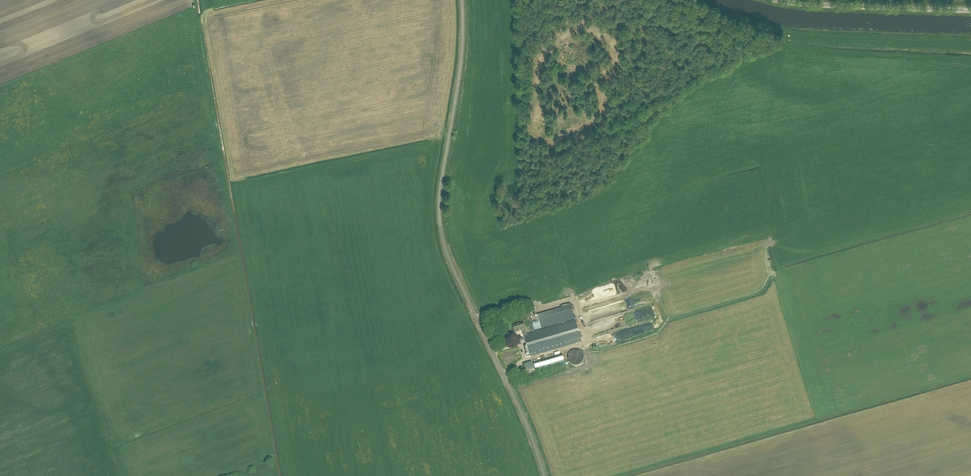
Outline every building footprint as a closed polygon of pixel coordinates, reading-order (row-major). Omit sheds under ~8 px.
[(566,323),(527,335),(526,330),(524,323),(513,326),(515,333),(522,331),(523,336),(524,336),(530,358),(569,347),(582,343),(575,321),(566,323)] [(532,326),(530,327),(532,333),(541,330),(539,322),(532,324),(532,326)] [(533,362),(534,368),(548,365),(547,359),(533,362)]
